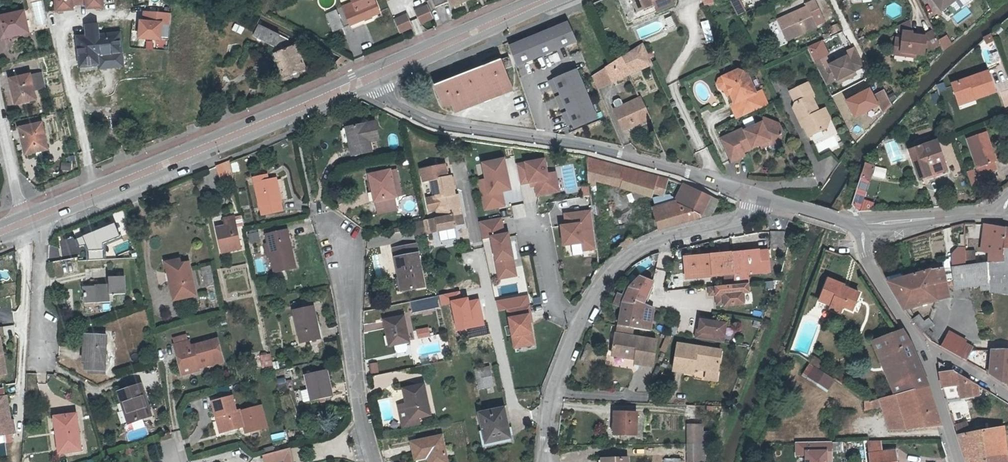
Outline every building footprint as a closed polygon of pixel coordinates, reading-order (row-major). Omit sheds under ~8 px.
[(55,10),(71,9),(71,4),(85,3),(85,8),(101,6),(101,0),(54,0),(55,10)] [(354,5),(345,9),(352,25),(381,12),(375,0),(352,0),(354,5)] [(638,11),(652,5),(651,1),(653,0),(633,0),(638,11)] [(779,20),(786,37),(816,23),(814,18),(822,14),(815,0),(806,0),(805,0),(806,3),(791,10),(792,14),(779,20)] [(941,11),(955,0),(932,0),(941,11)] [(428,5),(415,11),(420,24),(433,19),(428,5)] [(954,15),(958,21),(970,12),(966,6),(954,15)] [(23,10),(0,15),(0,35),(8,33),(8,35),(27,31),(23,10)] [(792,14),(791,10),(777,17),(779,20),(792,14)] [(139,20),(138,37),(159,39),(160,23),(169,23),(170,13),(143,11),(142,21),(139,20)] [(335,32),(345,28),(337,11),(327,15),(335,32)] [(582,11),(510,42),(518,64),(592,35),(582,11)] [(408,14),(395,20),(401,33),(413,27),(408,14)] [(814,18),(816,23),(824,19),(822,14),(814,18)] [(670,15),(662,19),(666,30),(675,27),(670,15)] [(899,24),(902,32),(905,32),(904,39),(898,38),(896,52),(906,54),(906,58),(915,59),(916,56),(924,57),(925,49),(932,51),(941,47),(937,39),(933,30),(925,34),(924,37),(916,35),(916,38),(911,37),(912,32),(909,19),(907,20),(899,24)] [(702,21),(705,42),(711,41),(708,20),(702,21)] [(123,67),(120,31),(98,33),(97,22),(83,24),(84,35),(74,36),(77,67),(96,66),(97,70),(123,67)] [(252,36),(272,46),(278,35),(258,25),(257,25),(252,36)] [(990,31),(985,37),(987,41),(993,39),(990,31)] [(946,34),(937,39),(943,49),(952,44),(946,34)] [(644,43),(630,52),(623,57),(631,75),(645,69),(644,67),(653,63),(644,43)] [(277,48),(279,54),(275,55),(284,79),(304,72),(295,48),(291,50),(288,44),(277,48)] [(838,76),(855,68),(854,67),(863,63),(854,44),(844,49),(847,52),(838,56),(831,60),(830,60),(837,75),(838,76)] [(815,56),(819,65),(830,60),(831,60),(826,50),(815,56)] [(506,68),(515,64),(510,55),(503,58),(506,68)] [(606,68),(613,83),(631,75),(623,57),(612,65),(606,68)] [(506,68),(503,58),(437,84),(445,105),(453,102),(456,109),(514,86),(506,68)] [(830,60),(819,65),(827,80),(837,75),(830,60)] [(606,68),(593,77),(598,90),(613,83),(606,68)] [(855,68),(838,76),(839,79),(856,70),(855,68)] [(578,130),(601,121),(580,69),(552,80),(556,91),(562,89),(565,96),(561,98),(564,106),(568,104),(572,112),(565,115),(569,124),(574,122),(578,130)] [(729,88),(732,94),(735,103),(732,104),(739,118),(739,119),(754,112),(763,107),(769,104),(762,90),(757,93),(748,73),(739,70),(736,71),(720,79),(718,84),(720,88),(725,90),(729,88)] [(976,95),(977,98),(996,92),(989,71),(953,84),(959,100),(976,95)] [(10,78),(12,87),(10,87),(13,102),(34,98),(33,91),(43,88),(40,73),(29,76),(28,74),(10,78)] [(809,79),(791,88),(798,102),(794,104),(802,119),(804,118),(806,122),(810,132),(827,124),(824,117),(820,108),(812,92),(814,91),(809,79)] [(892,101),(884,87),(875,92),(884,109),(892,101)] [(976,95),(959,100),(961,105),(977,100),(977,98),(976,95)] [(820,108),(824,117),(831,114),(826,105),(820,108)] [(630,138),(655,128),(646,108),(621,119),(630,138)] [(746,129),(722,139),(732,163),(746,157),(744,153),(762,145),(767,143),(771,141),(780,145),(785,132),(782,126),(765,119),(764,124),(747,131),(746,129)] [(21,128),(23,139),(21,139),(24,154),(46,149),(40,124),(21,128)] [(376,125),(348,131),(350,146),(353,158),(373,153),(371,143),(369,137),(378,135),(376,125)] [(986,131),(967,137),(977,167),(981,166),(984,174),(996,170),(994,162),(997,161),(986,131)] [(369,137),(371,143),(379,141),(378,135),(369,137)] [(931,177),(948,171),(937,140),(909,150),(919,178),(930,174),(931,177)] [(659,229),(687,220),(701,217),(712,214),(713,214),(719,201),(709,196),(676,181),(669,179),(658,176),(619,167),(586,159),(589,185),(618,183),(651,196),(655,207),(659,229)] [(219,183),(233,179),(230,165),(229,160),(216,166),(219,183)] [(506,160),(484,165),(487,180),(480,182),(486,210),(506,206),(503,193),(512,191),(506,160)] [(546,160),(518,165),(522,185),(531,183),(532,188),(536,187),(538,197),(561,192),(557,173),(549,175),(546,160)] [(875,166),(867,163),(853,202),(856,208),(860,211),(872,210),(875,203),(864,199),(875,166)] [(422,169),(424,182),(432,180),(435,197),(428,199),(430,211),(438,210),(439,218),(436,219),(439,233),(455,229),(455,225),(465,223),(463,214),(459,215),(455,196),(452,176),(448,177),(445,165),(422,169)] [(369,175),(375,204),(396,199),(397,199),(396,197),(393,182),(398,181),(396,169),(369,175)] [(973,169),(967,171),(972,184),(978,183),(973,169)] [(282,214),(275,180),(257,184),(264,217),(282,214)] [(983,199),(980,189),(974,191),(976,200),(983,199)] [(459,215),(463,214),(460,195),(455,196),(459,215)] [(396,199),(375,204),(378,217),(399,212),(396,199)] [(523,203),(512,205),(515,219),(526,216),(523,203)] [(592,211),(565,215),(567,227),(562,227),(565,247),(584,245),(584,252),(597,250),(592,211)] [(225,218),(226,227),(217,228),(222,252),(241,248),(235,216),(225,218)] [(439,233),(436,219),(429,220),(432,235),(439,233)] [(484,239),(505,235),(503,219),(481,223),(484,239)] [(415,236),(424,234),(422,222),(412,224),(415,236)] [(1007,230),(984,224),(984,240),(985,253),(991,252),(992,262),(1007,260),(1007,245),(1007,230)] [(246,232),(249,242),(260,239),(257,229),(246,232)] [(296,271),(287,232),(267,236),(275,275),(296,271)] [(518,278),(510,235),(492,238),(500,281),(518,278)] [(397,261),(418,256),(417,247),(395,251),(397,261)] [(977,249),(968,250),(969,265),(978,264),(977,249)] [(730,253),(733,274),(760,272),(758,250),(730,253)] [(733,274),(730,253),(711,255),(713,275),(733,274)] [(713,275),(711,255),(683,257),(685,278),(713,275)] [(425,288),(418,256),(397,261),(403,293),(425,288)] [(175,266),(166,267),(174,301),(193,297),(185,259),(173,260),(175,266)] [(978,264),(969,265),(955,267),(955,282),(896,297),(903,309),(922,304),(922,308),(927,307),(927,304),(935,303),(946,298),(945,289),(982,282),(982,290),(988,289),(988,292),(1007,293),(1007,260),(992,262),(978,264)] [(889,281),(896,297),(955,282),(955,267),(941,269),(931,270),(925,272),(905,277),(889,281)] [(903,273),(888,277),(889,281),(905,277),(903,273)] [(827,300),(836,278),(829,275),(819,297),(827,300)] [(106,277),(106,287),(81,288),(82,304),(106,303),(107,295),(123,296),(122,276),(106,277)] [(626,296),(624,301),(642,305),(650,285),(652,281),(640,276),(629,287),(625,296),(626,296)] [(836,278),(827,300),(831,302),(830,305),(839,309),(842,302),(852,307),(859,290),(849,286),(847,289),(842,286),(843,283),(844,282),(836,278)] [(714,285),(707,286),(708,294),(714,293),(715,303),(723,303),(723,305),(742,303),(741,291),(746,291),(746,283),(734,284),(714,285)] [(653,286),(650,285),(642,305),(642,306),(645,306),(653,286)] [(7,293),(0,294),(3,306),(9,304),(7,293)] [(462,302),(460,293),(441,297),(442,306),(453,304),(459,332),(472,329),(470,322),(483,319),(480,302),(469,304),(463,306),(462,302)] [(622,307),(617,325),(638,328),(642,306),(642,305),(624,301),(626,296),(625,296),(617,293),(613,304),(622,307)] [(508,312),(530,308),(529,300),(497,306),(499,314),(508,312)] [(422,309),(422,313),(440,309),(439,301),(417,306),(418,310),(422,309)] [(415,315),(422,313),(422,309),(418,310),(417,306),(413,307),(415,315)] [(645,306),(642,306),(638,328),(649,330),(653,309),(645,306)] [(530,308),(508,312),(514,345),(534,342),(530,318),(532,317),(530,308)] [(323,341),(316,309),(296,313),(303,345),(323,341)] [(916,327),(922,323),(917,317),(911,321),(916,327)] [(405,319),(385,324),(390,349),(396,348),(397,353),(400,356),(406,354),(408,350),(406,346),(410,345),(405,319)] [(470,322),(472,329),(485,326),(483,319),(470,322)] [(697,330),(696,337),(724,341),(726,323),(701,319),(699,331),(697,330)] [(922,323),(916,327),(923,335),(927,331),(926,329),(931,325),(926,320),(922,323)] [(616,334),(633,337),(634,328),(617,325),(616,334)] [(430,338),(428,331),(418,333),(419,340),(430,338)] [(896,394),(927,387),(910,345),(902,331),(873,342),(881,361),(881,363),(895,358),(901,371),(887,377),(896,394)] [(927,331),(923,335),(927,340),(931,336),(927,331)] [(633,337),(616,334),(612,355),(636,359),(636,363),(653,366),(656,341),(633,337)] [(84,363),(84,373),(90,373),(91,375),(102,375),(104,337),(83,336),(81,363),(84,363)] [(956,356),(962,346),(944,336),(939,346),(956,356)] [(176,345),(182,370),(193,367),(193,365),(198,364),(198,368),(223,362),(218,340),(190,347),(189,342),(176,345)] [(534,342),(514,345),(515,350),(535,347),(534,342)] [(707,370),(718,372),(721,350),(678,344),(674,371),(694,374),(695,368),(707,370)] [(965,361),(970,352),(971,351),(962,346),(956,356),(965,361)] [(991,376),(1007,388),(1007,384),(1007,352),(992,352),(991,376)] [(263,357),(265,368),(274,366),(272,355),(263,357)] [(801,373),(827,390),(834,379),(817,368),(822,361),(813,355),(801,373)] [(881,363),(887,377),(901,371),(895,358),(881,363)] [(369,363),(370,373),(378,372),(376,362),(369,363)] [(193,367),(182,370),(183,375),(199,371),(198,368),(198,364),(193,365),(193,367)] [(978,397),(977,385),(939,364),(941,384),(947,401),(978,397)] [(494,389),(491,368),(476,371),(480,391),(494,389)] [(718,372),(707,370),(705,380),(717,382),(718,372)] [(328,372),(307,377),(310,391),(312,401),(313,402),(334,397),(328,372)] [(886,397),(896,394),(887,377),(880,381),(886,397)] [(116,394),(120,406),(123,405),(129,424),(124,426),(127,435),(140,431),(137,421),(148,418),(139,387),(116,394)] [(426,387),(404,392),(407,407),(400,409),(405,431),(422,428),(420,421),(432,418),(426,387)] [(941,427),(927,387),(896,394),(886,397),(870,401),(864,397),(864,410),(882,407),(889,430),(908,431),(941,427)] [(305,403),(312,401),(310,391),(303,392),(305,403)] [(13,432),(6,394),(5,394),(0,395),(0,435),(13,432)] [(212,402),(217,418),(221,417),(225,433),(246,427),(242,413),(241,410),(236,411),(232,397),(212,402)] [(123,405),(120,406),(117,407),(124,426),(129,424),(123,405)] [(263,407),(242,413),(246,427),(248,433),(268,428),(263,407)] [(510,435),(505,411),(487,415),(492,439),(510,435)] [(622,421),(622,432),(637,432),(637,414),(619,413),(618,420),(622,421)] [(219,435),(225,433),(221,417),(217,418),(215,419),(219,435)] [(81,449),(77,418),(57,421),(61,453),(81,449)] [(705,423),(686,423),(687,461),(706,461),(705,423)] [(957,436),(968,434),(965,424),(954,426),(957,436)] [(993,461),(1007,461),(1007,428),(993,430),(993,461)] [(993,430),(968,434),(957,436),(964,456),(965,461),(993,461),(993,430)] [(416,461),(429,459),(430,461),(448,461),(443,437),(413,443),(416,461)] [(892,450),(882,449),(881,439),(867,440),(870,461),(894,461),(892,450)] [(796,442),(796,453),(805,453),(805,461),(832,461),(832,442),(796,442)] [(264,456),(265,461),(278,461),(285,460),(285,461),(294,461),(291,448),(264,456)]
